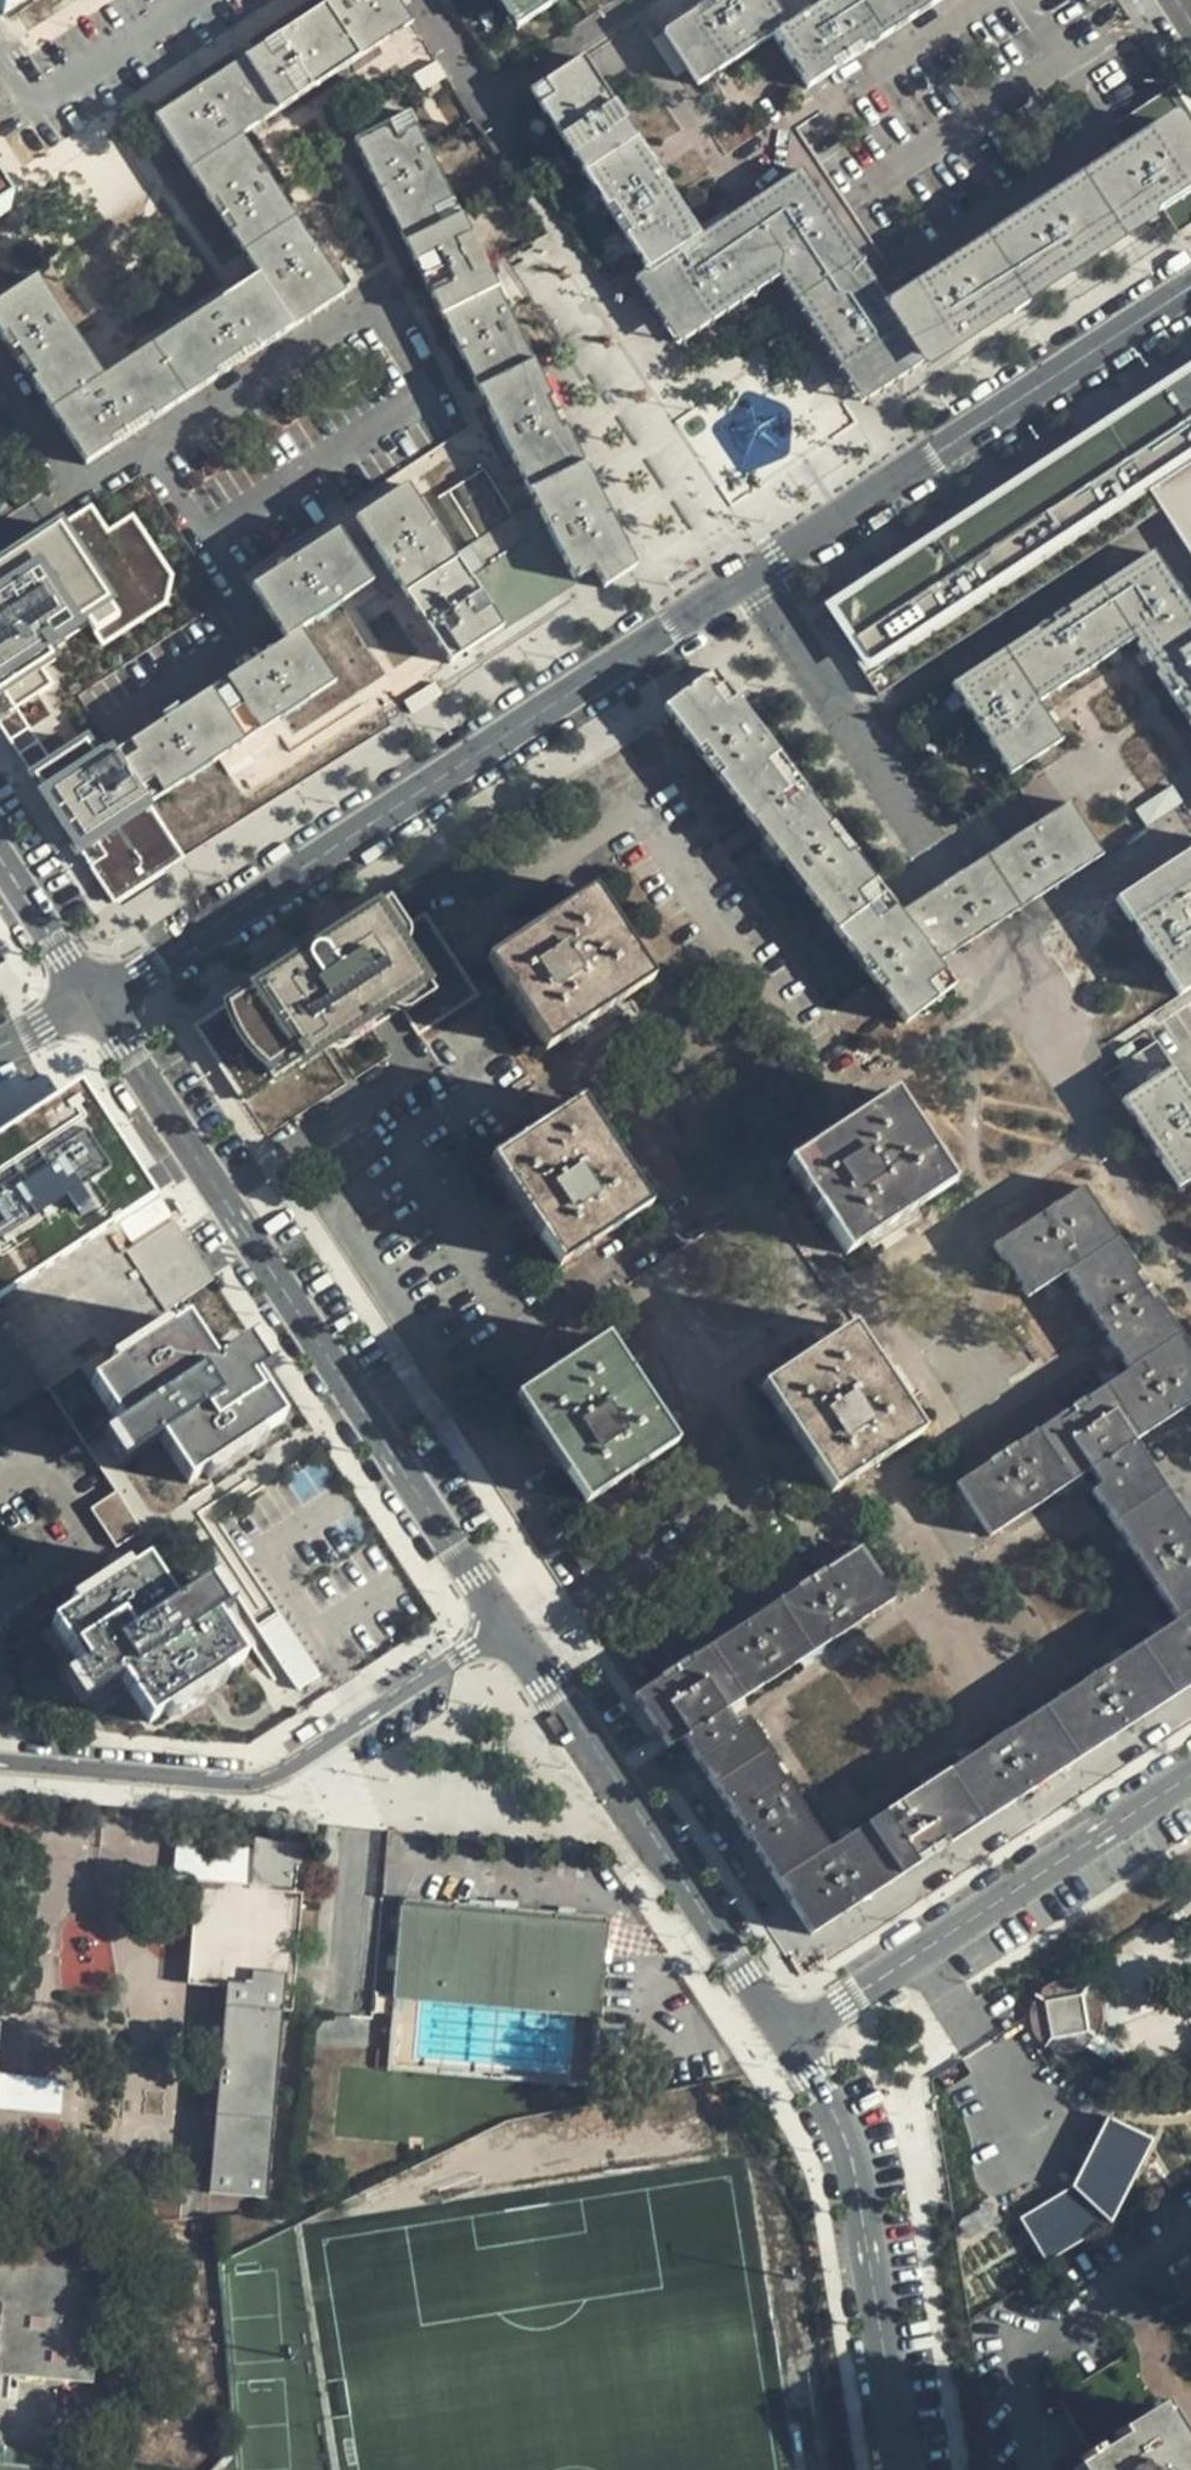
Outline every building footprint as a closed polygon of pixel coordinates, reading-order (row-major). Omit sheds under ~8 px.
[(1,15),(23,0),(0,0),(0,13),(1,15)] [(236,64),(271,116),(377,44),(411,20),(397,0),(321,0),(324,4),(236,64)] [(515,27),(556,0),(497,0),(515,27)] [(788,26),(771,0),(714,0),(663,34),(697,85),(773,35),(788,26)] [(773,35),(807,86),(891,31),(871,0),(828,0),(788,26),(773,35)] [(891,31),(939,0),(871,0),(891,31)] [(699,236),(582,60),(530,93),(646,269),(681,322),(781,256),(866,383),(917,348),(894,313),(799,170),(724,219),(699,236)] [(154,119),(236,245),(287,212),(239,138),(271,116),(236,64),(154,119)] [(1128,159),(1176,127),(1190,150),(1190,114),(1173,86),(1140,108),(1109,129),(1128,159)] [(593,569),(603,586),(633,566),(604,509),(580,460),(553,407),(530,360),(495,290),(484,269),(457,214),(407,114),(352,140),(402,242),(440,317),(474,387),(498,435),(524,487),(531,502),(550,538),(573,582),(593,569)] [(1087,186),(1120,237),(1151,217),(1162,210),(1190,191),(1190,150),(1176,127),(1128,159),(1087,186)] [(1087,186),(991,249),(1025,300),(1076,267),(1120,237),(1087,186)] [(1162,210),(1177,233),(1190,224),(1190,191),(1162,210)] [(8,210),(0,197),(0,216),(8,210)] [(0,303),(0,340),(85,466),(342,295),(287,212),(236,245),(256,277),(104,379),(36,279),(0,303)] [(1025,300),(991,249),(903,307),(894,313),(917,348),(922,356),(928,365),(982,329),(1025,300)] [(681,322),(646,269),(629,280),(675,349),(770,286),(778,281),(852,392),(866,383),(781,256),(681,322)] [(823,606),(881,692),(1161,511),(1149,493),(1190,465),(1190,367),(823,606)] [(1149,493),(1161,511),(1190,556),(1190,465),(1149,493)] [(500,629),(560,591),(510,516),(483,471),(438,500),(467,546),(481,570),(468,579),(456,561),(407,485),(355,520),(403,594),(448,663),(480,642),(500,629)] [(550,538),(531,502),(510,516),(560,591),(500,629),(480,642),(492,661),(603,586),(593,569),(573,582),(550,538)] [(40,689),(49,683),(38,667),(50,659),(44,650),(87,622),(102,644),(165,602),(172,573),(131,512),(106,528),(90,505),(89,503),(0,561),(0,715),(40,689)] [(114,753),(149,808),(251,739),(335,683),(300,629),(370,582),(337,531),(251,588),(285,639),(214,686),(114,753)] [(1151,553),(1134,564),(950,685),(1009,777),(1060,741),(1035,705),(1133,639),(1190,727),(1190,614),(1151,553)] [(680,692),(888,1030),(959,986),(941,957),(1107,855),(1074,801),(888,915),(731,660),(680,692)] [(84,744),(31,778),(81,853),(149,808),(114,753),(111,749),(94,760),(84,744)] [(126,823),(81,853),(113,903),(182,858),(149,808),(126,823)] [(1190,988),(1190,850),(1117,898),(1179,996),(1190,988)] [(545,1049),(658,981),(601,886),(488,954),(545,1049)] [(388,904),(376,912),(393,939),(402,933),(406,931),(388,904)] [(376,912),(262,986),(302,1048),(310,1060),(323,1051),(331,1046),(368,1022),(403,999),(426,984),(432,980),(402,933),(393,939),(376,912)] [(425,918),(406,931),(402,933),(432,980),(426,984),(403,999),(368,1022),(343,1038),(348,1048),(404,1011),(419,1034),(476,997),(425,918)] [(302,1048),(262,986),(233,1005),(235,1016),(238,1026),(245,1037),(253,1046),(262,1052),(270,1057),(270,1069),(302,1048)] [(235,1016),(233,1005),(198,1028),(246,1101),(277,1081),(270,1069),(270,1057),(262,1052),(253,1046),(245,1037),(238,1026),(235,1016)] [(302,1048),(270,1069),(277,1081),(310,1060),(302,1048)] [(1173,1065),(1120,1100),(1179,1189),(1190,1181),(1190,1092),(1173,1065)] [(81,1082),(0,1135),(0,1299),(155,1197),(132,1160),(111,1128),(81,1082)] [(952,1183),(894,1092),(787,1162),(846,1252),(866,1240),(872,1248),(921,1213),(916,1205),(952,1183)] [(636,1187),(644,1183),(611,1133),(602,1138),(577,1100),(489,1160),(558,1266),(648,1208),(636,1187)] [(1190,1405),(1190,1353),(1084,1186),(993,1246),(1027,1298),(1066,1272),(1128,1370),(955,1484),(990,1536),(1089,1471),(1099,1488),(1092,1493),(1175,1621),(830,1848),(744,1717),(736,1723),(727,1709),(894,1598),(860,1546),(634,1695),(668,1746),(681,1738),(811,1934),(1190,1685),(1190,1530),(1135,1442),(1190,1405)] [(160,1311),(162,1309),(210,1278),(175,1223),(146,1241),(125,1255),(160,1311)] [(38,1394),(0,1316),(0,1412),(38,1394)] [(202,1472),(218,1462),(258,1437),(280,1422),(252,1379),(262,1371),(244,1345),(210,1365),(185,1326),(168,1335),(167,1336),(112,1371),(108,1363),(104,1358),(83,1369),(118,1426),(106,1434),(126,1465),(161,1441),(187,1482),(202,1472)] [(908,1412),(916,1407),(884,1358),(875,1363),(852,1328),(762,1386),(830,1491),(921,1433),(908,1412)] [(112,1371),(167,1336),(164,1329),(108,1363),(112,1371)] [(662,1423),(670,1417),(637,1368),(629,1372),(605,1338),(516,1396),(584,1501),(675,1442),(662,1423)] [(208,1480),(228,1467),(262,1445),(258,1437),(218,1462),(202,1472),(208,1480)] [(146,1570),(130,1578),(73,1616),(54,1629),(82,1672),(69,1681),(86,1708),(120,1685),(147,1726),(164,1715),(219,1679),(240,1665),(215,1625),(226,1617),(206,1588),(173,1609),(146,1570)] [(73,1616),(130,1578),(125,1571),(69,1610),(73,1616)] [(295,1687),(318,1676),(288,1612),(265,1622),(295,1687)] [(219,1679),(164,1715),(171,1725),(225,1688),(219,1679)] [(227,1996),(208,2199),(269,2206),(275,2141),(291,1965),(302,1967),(307,1902),(301,1901),(302,1871),(309,1872),(311,1848),(260,1844),(254,1895),(220,1893),(210,1995),(227,1996)] [(301,1901),(307,1902),(315,1903),(317,1873),(309,1872),(302,1871),(301,1901)] [(210,1995),(220,1893),(201,1891),(192,1992),(210,1995)] [(598,2014),(607,1915),(506,1907),(402,1898),(395,1995),(598,2014)] [(1090,2033),(1082,1993),(1045,2001),(1052,2041),(1090,2033)] [(0,2078),(0,2104),(62,2111),(65,2077),(1,2070),(0,2078)] [(1090,2155),(1073,2188),(1111,2224),(1125,2198),(1142,2169),(1157,2142),(1109,2118),(1090,2155)] [(1111,2224),(1073,2188),(1020,2220),(1046,2262),(1111,2224)] [(992,2210),(958,2228),(964,2239),(998,2221),(992,2210)] [(80,2271),(72,2381),(88,2382),(98,2257),(0,2248),(0,2264),(80,2271)] [(72,2381),(80,2271),(0,2264),(0,2376),(72,2381)] [(1102,2456),(1168,2416),(1124,2340),(1052,2383),(1094,2454),(1099,2451),(1102,2456)] [(1168,2416),(1102,2456),(1099,2451),(1094,2454),(1084,2460),(1088,2465),(1083,2467),(1085,2469),(1190,2469),(1190,2454),(1168,2416)]
